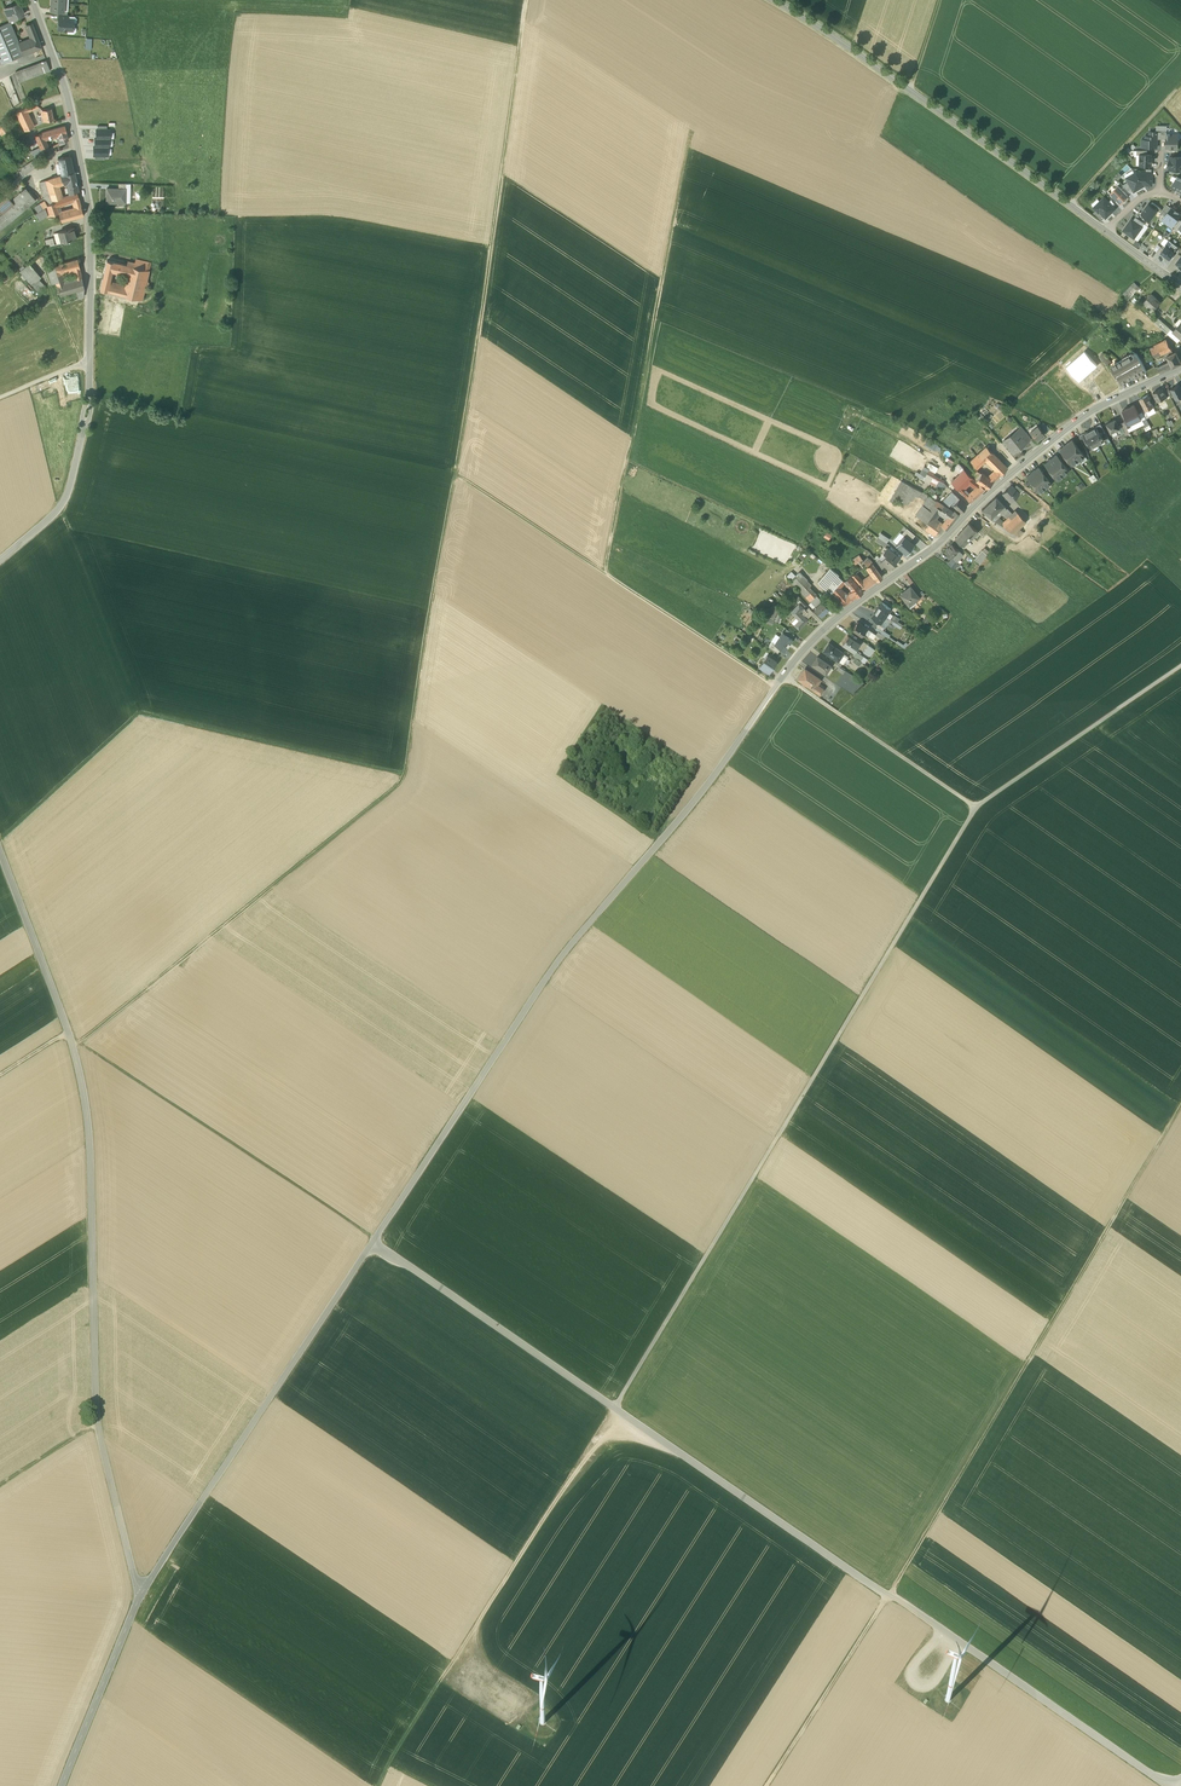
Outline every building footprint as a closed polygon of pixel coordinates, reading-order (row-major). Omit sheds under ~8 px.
[(50,10),(59,11),(64,11),(65,0),(51,0),(50,10)] [(19,4),(5,10),(9,21),(24,15),(19,4)] [(68,20),(60,20),(59,24),(58,24),(58,29),(73,30),(73,20),(68,20)] [(0,27),(0,62),(1,65),(23,56),(19,44),(13,31),(10,23),(0,27)] [(37,37),(32,23),(27,25),(32,39),(37,37)] [(32,39),(19,44),(23,56),(41,48),(37,37),(32,39)] [(47,62),(16,74),(20,83),(44,73),(42,70),(49,67),(47,62)] [(36,102),(25,107),(27,112),(38,107),(36,102)] [(25,107),(16,113),(25,131),(34,127),(27,112),(25,107)] [(51,108),(42,110),(43,115),(45,122),(54,120),(51,108)] [(43,115),(38,116),(39,118),(37,118),(38,125),(45,122),(43,115)] [(5,138),(11,135),(6,127),(1,130),(5,138)] [(64,127),(57,128),(50,131),(52,138),(60,135),(66,133),(64,127)] [(97,130),(96,130),(96,138),(95,138),(95,147),(94,147),(94,156),(95,156),(104,156),(107,156),(108,147),(109,147),(109,139),(110,139),(110,130),(107,130),(97,130)] [(50,131),(42,134),(45,140),(52,138),(50,131)] [(1142,147),(1157,147),(1157,139),(1157,132),(1149,131),(1149,136),(1145,136),(1145,140),(1142,139),(1142,147)] [(66,133),(60,135),(61,140),(61,142),(58,143),(59,145),(68,140),(66,133)] [(42,134),(35,137),(43,153),(50,150),(45,140),(42,134)] [(1179,140),(1175,136),(1170,136),(1170,134),(1166,134),(1166,139),(1166,147),(1173,148),(1173,150),(1177,150),(1177,142),(1179,140)] [(1147,154),(1140,154),(1140,165),(1152,165),(1152,155),(1147,154)] [(70,156),(58,158),(61,175),(73,171),(70,156)] [(1169,157),(1169,169),(1170,169),(1180,169),(1180,158),(1169,157)] [(34,159),(20,168),(24,175),(39,166),(34,159)] [(73,171),(61,175),(63,184),(67,183),(69,194),(78,191),(74,171),(73,171)] [(1112,179),(1118,185),(1120,182),(1117,180),(1122,175),(1119,172),(1112,179)] [(1152,173),(1136,172),(1126,178),(1133,191),(1134,191),(1145,185),(1152,185),(1152,173)] [(56,177),(45,180),(52,201),(54,200),(57,199),(54,191),(60,189),(59,185),(56,177)] [(1177,177),(1172,186),(1180,190),(1180,179),(1177,177)] [(45,180),(40,182),(47,206),(53,203),(52,201),(45,180)] [(1128,181),(1122,185),(1130,193),(1133,191),(1128,181)] [(164,186),(153,186),(153,197),(164,197),(164,186)] [(1111,193),(1120,203),(1128,197),(1118,187),(1111,193)] [(11,201),(14,204),(2,214),(0,217),(0,231),(36,200),(25,188),(11,201)] [(118,188),(107,188),(106,203),(126,203),(126,189),(118,188)] [(60,189),(54,191),(57,199),(63,197),(60,189)] [(77,192),(62,198),(64,204),(74,200),(79,199),(78,197),(77,192)] [(6,195),(0,201),(0,212),(2,214),(14,204),(11,201),(6,195)] [(1106,218),(1115,209),(1104,197),(1095,207),(1097,209),(1105,217),(1106,218)] [(79,199),(74,200),(76,208),(59,212),(58,213),(61,221),(61,222),(83,215),(79,199)] [(32,210),(35,213),(47,206),(45,201),(32,210)] [(1157,211),(1159,212),(1161,209),(1152,202),(1150,205),(1157,211)] [(55,203),(46,207),(49,216),(59,214),(58,213),(56,207),(55,203)] [(1150,220),(1157,211),(1150,205),(1148,204),(1141,214),(1150,220)] [(1165,216),(1171,207),(1166,204),(1160,212),(1165,216)] [(49,216),(46,207),(35,213),(40,222),(49,216)] [(1180,214),(1171,207),(1165,216),(1162,220),(1171,227),(1173,224),(1177,218),(1180,214)] [(1101,220),(1105,217),(1097,209),(1093,212),(1101,220)] [(1134,220),(1142,227),(1144,224),(1136,218),(1134,220)] [(1134,238),(1142,227),(1134,220),(1131,219),(1123,231),(1134,238)] [(73,228),(58,232),(61,242),(76,238),(73,228)] [(53,238),(45,240),(47,247),(54,244),(53,238)] [(1172,242),(1168,248),(1173,251),(1178,246),(1172,242)] [(1168,248),(1165,245),(1164,246),(1163,248),(1160,252),(1169,258),(1174,252),(1173,251),(1168,248)] [(61,263),(58,264),(60,271),(72,268),(72,269),(74,269),(79,268),(77,258),(77,259),(61,263)] [(151,262),(137,259),(136,263),(135,267),(149,270),(151,262)] [(113,262),(107,260),(103,275),(110,277),(111,270),(113,262)] [(124,264),(113,262),(111,270),(122,273),(124,264)] [(41,277),(29,263),(20,271),(32,285),(38,279),(41,277)] [(57,264),(50,266),(55,282),(56,285),(64,282),(63,279),(60,271),(58,264),(57,264)] [(126,265),(124,264),(122,273),(130,275),(132,266),(126,265)] [(50,266),(47,267),(52,283),(55,282),(50,266)] [(135,267),(132,266),(130,275),(127,290),(125,296),(143,300),(145,289),(148,287),(149,284),(147,281),(150,270),(149,270),(135,267)] [(110,277),(103,275),(100,290),(106,291),(108,286),(110,277)] [(64,282),(56,285),(60,295),(75,291),(84,288),(81,277),(76,279),(64,282)] [(44,286),(38,279),(32,285),(37,291),(44,286)] [(29,302),(33,299),(21,281),(16,284),(29,302)] [(1140,287),(1135,282),(1124,293),(1128,298),(1140,287)] [(110,286),(108,286),(106,291),(125,296),(127,290),(112,287),(110,286)] [(84,288),(75,291),(78,299),(84,297),(84,288)] [(75,291),(60,295),(58,296),(61,304),(78,299),(75,291)] [(1160,302),(1150,294),(1143,302),(1152,310),(1160,302)] [(1163,322),(1158,318),(1155,322),(1160,327),(1163,322)] [(1173,331),(1175,333),(1180,338),(1180,321),(1173,331)] [(1171,329),(1163,322),(1160,327),(1167,333),(1171,329)] [(1166,339),(1150,347),(1155,356),(1155,355),(1157,356),(1164,352),(1171,348),(1166,339)] [(1166,355),(1169,360),(1172,367),(1180,362),(1180,361),(1176,351),(1173,352),(1166,355)] [(1134,352),(1111,366),(1116,374),(1117,374),(1122,382),(1131,377),(1134,377),(1146,371),(1142,363),(1143,363),(1137,354),(1134,352)] [(1110,361),(1103,354),(1100,357),(1107,365),(1110,361)] [(1162,356),(1153,361),(1155,365),(1164,361),(1162,356)] [(1168,363),(1158,368),(1160,373),(1172,367),(1169,360),(1167,361),(1168,363)] [(1103,373),(1095,363),(1090,368),(1093,371),(1091,373),(1095,379),(1103,373)] [(1086,370),(1083,373),(1083,374),(1072,383),(1079,392),(1080,392),(1095,379),(1091,373),(1093,371),(1090,368),(1086,370)] [(1103,373),(1095,379),(1098,382),(1106,376),(1103,373)] [(1118,390),(1106,376),(1098,382),(1105,390),(1100,393),(1103,398),(1118,390)] [(59,408),(65,408),(62,378),(56,379),(59,408)] [(1179,384),(1170,389),(1175,399),(1180,396),(1180,389),(1179,384)] [(1166,396),(1162,388),(1153,392),(1157,401),(1166,396)] [(1080,392),(1079,392),(1073,402),(1085,409),(1103,398),(1100,393),(1091,398),(1080,392)] [(1153,407),(1147,395),(1140,399),(1145,409),(1148,407),(1149,409),(1153,407)] [(1141,418),(1134,404),(1122,410),(1127,419),(1129,424),(1141,418)] [(1153,407),(1149,409),(1148,407),(1145,409),(1148,416),(1156,412),(1153,407)] [(1141,418),(1129,424),(1131,427),(1127,429),(1129,432),(1144,424),(1142,420),(1142,421),(1141,418)] [(1115,420),(1107,424),(1111,433),(1115,430),(1119,428),(1115,420)] [(1127,429),(1124,423),(1120,425),(1125,435),(1130,433),(1127,429)] [(1100,424),(1096,427),(1099,432),(1101,432),(1101,433),(1104,431),(1100,424)] [(1044,434),(1037,425),(1029,432),(1036,440),(1044,434)] [(1099,432),(1096,427),(1090,431),(1097,444),(1104,441),(1101,436),(1102,434),(1101,433),(1101,432),(1099,432)] [(1030,438),(1023,429),(1020,432),(1026,441),(1030,438)] [(1020,432),(1018,430),(1011,436),(1010,435),(1003,441),(1012,452),(1021,445),(1022,446),(1027,442),(1026,441),(1020,432)] [(1084,434),(1086,439),(1086,441),(1086,443),(1089,443),(1091,448),(1097,444),(1090,431),(1084,434)] [(1084,455),(1072,440),(1066,444),(1078,460),(1084,455)] [(1078,460),(1066,444),(1061,449),(1073,464),(1078,460)] [(986,446),(968,463),(975,470),(972,472),(976,476),(979,471),(976,469),(986,460),(993,453),(986,446)] [(993,453),(986,460),(996,470),(992,473),(997,477),(1007,468),(993,453)] [(1068,470),(1056,455),(1050,459),(1062,474),(1068,470)] [(1062,474),(1050,459),(1045,463),(1056,479),(1062,474)] [(937,467),(930,463),(927,468),(935,472),(937,467)] [(1050,482),(1038,467),(1032,472),(1044,487),(1050,482)] [(964,469),(951,482),(960,490),(964,486),(969,481),(972,477),(964,469)] [(988,477),(979,471),(976,476),(974,478),(986,487),(997,477),(992,473),(988,477)] [(1044,487),(1032,472),(1027,476),(1039,491),(1044,487)] [(943,482),(927,473),(923,479),(940,489),(943,482)] [(985,488),(972,477),(969,481),(975,487),(976,487),(982,491),(985,488)] [(918,490),(901,480),(892,496),(906,504),(909,499),(911,500),(914,495),(918,490)] [(1022,490),(1016,484),(1013,488),(1018,494),(1022,490)] [(969,493),(964,486),(960,490),(970,501),(982,491),(976,487),(969,493)] [(1013,488),(1011,486),(1003,493),(1010,501),(1018,494),(1013,488)] [(956,496),(951,491),(947,495),(952,500),(956,496)] [(929,496),(921,492),(918,496),(926,501),(929,496)] [(947,495),(942,500),(949,506),(952,504),(950,502),(952,500),(947,495)] [(936,501),(929,496),(926,501),(916,515),(922,520),(936,501)] [(952,500),(950,502),(952,504),(953,505),(959,498),(956,496),(952,500)] [(1007,508),(995,496),(988,504),(996,512),(999,509),(1002,512),(1007,508)] [(953,505),(960,512),(967,506),(959,498),(953,505)] [(943,505),(936,501),(922,520),(928,524),(929,525),(932,521),(939,512),(938,512),(943,505)] [(996,512),(988,504),(981,509),(991,518),(994,514),(996,512)] [(943,505),(938,512),(939,512),(948,519),(942,526),(945,528),(946,529),(950,525),(959,513),(955,510),(953,512),(943,505)] [(1012,513),(1007,508),(1002,512),(1002,513),(1007,518),(1008,517),(1012,513)] [(1006,523),(1003,526),(1013,532),(1019,527),(1025,521),(1017,512),(1014,516),(1010,519),(1006,523)] [(998,517),(994,514),(991,518),(997,521),(1003,526),(1006,523),(998,517)] [(940,526),(932,521),(929,525),(937,531),(940,526)] [(1003,526),(997,521),(994,525),(1015,538),(1017,535),(1013,532),(1003,526)] [(978,531),(968,523),(963,529),(971,537),(972,538),(978,531)] [(929,525),(928,524),(925,528),(934,535),(936,531),(937,531),(929,525)] [(937,531),(936,531),(940,534),(945,528),(942,526),(941,525),(940,526),(937,531)] [(1019,527),(1013,532),(1017,535),(1020,537),(1024,533),(1019,527)] [(904,536),(910,541),(915,535),(907,528),(902,534),(904,536)] [(963,529),(962,529),(960,531),(960,532),(955,538),(963,545),(971,537),(963,529)] [(896,545),(906,554),(914,545),(910,541),(904,536),(896,545)] [(887,544),(878,537),(876,541),(885,547),(887,544)] [(958,550),(951,545),(945,552),(952,558),(954,555),(958,550)] [(899,558),(887,548),(883,552),(886,555),(882,560),(881,562),(885,565),(889,569),(899,558)] [(958,550),(954,555),(959,559),(963,554),(958,550)] [(982,550),(974,559),(980,564),(988,555),(982,550)] [(859,555),(852,559),(854,563),(861,559),(859,555)] [(867,555),(862,559),(865,564),(870,560),(867,555)] [(885,565),(881,562),(882,560),(878,557),(875,561),(882,569),(885,565)] [(862,559),(847,569),(851,576),(855,573),(866,565),(865,564),(862,559)] [(958,565),(951,560),(948,564),(955,569),(958,565)] [(883,577),(872,563),(867,566),(873,575),(877,581),(883,577)] [(826,572),(818,582),(825,590),(828,587),(828,586),(838,575),(838,574),(830,568),(826,572)] [(811,585),(807,580),(808,579),(800,571),(798,573),(790,581),(793,584),(798,580),(803,584),(798,589),(809,601),(810,600),(816,595),(817,594),(810,587),(811,585)] [(859,577),(855,573),(851,576),(859,584),(863,581),(859,577)] [(907,574),(904,576),(910,584),(913,582),(907,574)] [(839,588),(840,587),(841,585),(844,582),(844,581),(844,580),(838,575),(828,586),(828,587),(832,591),(837,586),(839,588)] [(863,591),(850,575),(844,580),(844,581),(846,583),(846,584),(852,590),(848,593),(853,599),(863,591)] [(873,575),(867,579),(872,584),(877,581),(873,575)] [(863,581),(859,584),(864,590),(872,584),(867,579),(863,581)] [(798,580),(793,584),(798,589),(803,584),(798,580)] [(837,586),(832,591),(844,605),(853,599),(848,593),(844,592),(840,587),(839,588),(837,586)] [(910,586),(906,590),(907,591),(906,593),(905,592),(901,596),(908,605),(914,600),(915,602),(915,601),(920,598),(910,586)] [(816,595),(810,600),(816,606),(822,601),(816,595)] [(823,602),(822,601),(816,606),(814,609),(821,616),(829,608),(828,607),(823,602)] [(891,608),(882,602),(879,606),(878,606),(876,609),(886,616),(888,612),(891,608)] [(807,619),(800,611),(803,608),(799,603),(791,612),(799,620),(794,625),(798,629),(808,620),(807,619)] [(805,610),(803,608),(800,611),(807,619),(810,615),(805,610)] [(779,609),(774,620),(778,622),(783,611),(779,609)] [(886,616),(876,609),(874,613),(872,617),(880,624),(886,616)] [(886,616),(880,624),(880,625),(884,628),(890,619),(886,616)] [(867,628),(857,622),(852,629),(861,636),(864,633),(867,628)] [(881,633),(878,631),(876,634),(875,635),(876,635),(882,639),(885,636),(881,633)] [(775,644),(781,648),(785,650),(787,646),(788,646),(790,643),(789,643),(792,639),(783,632),(775,644)] [(860,644),(848,635),(842,643),(846,646),(854,652),(855,651),(860,644)] [(903,643),(896,639),(893,642),(900,647),(903,643)] [(769,647),(778,653),(781,648),(775,644),(772,641),(769,647)] [(844,653),(829,643),(823,651),(838,661),(839,661),(843,654),(844,653)] [(874,649),(868,645),(864,652),(869,656),(874,649)] [(863,657),(855,651),(854,652),(852,655),(861,660),(863,657)] [(777,661),(767,655),(761,665),(770,671),(771,671),(777,661)] [(831,666),(817,656),(811,665),(825,674),(831,666)] [(770,671),(761,665),(759,668),(769,674),(771,671),(770,671)] [(820,680),(805,669),(798,679),(803,682),(802,684),(805,686),(806,685),(820,694),(823,690),(817,685),(820,680)] [(853,695),(863,681),(846,670),(837,683),(853,695)] [(629,756),(623,752),(617,760),(623,764),(629,756)]
